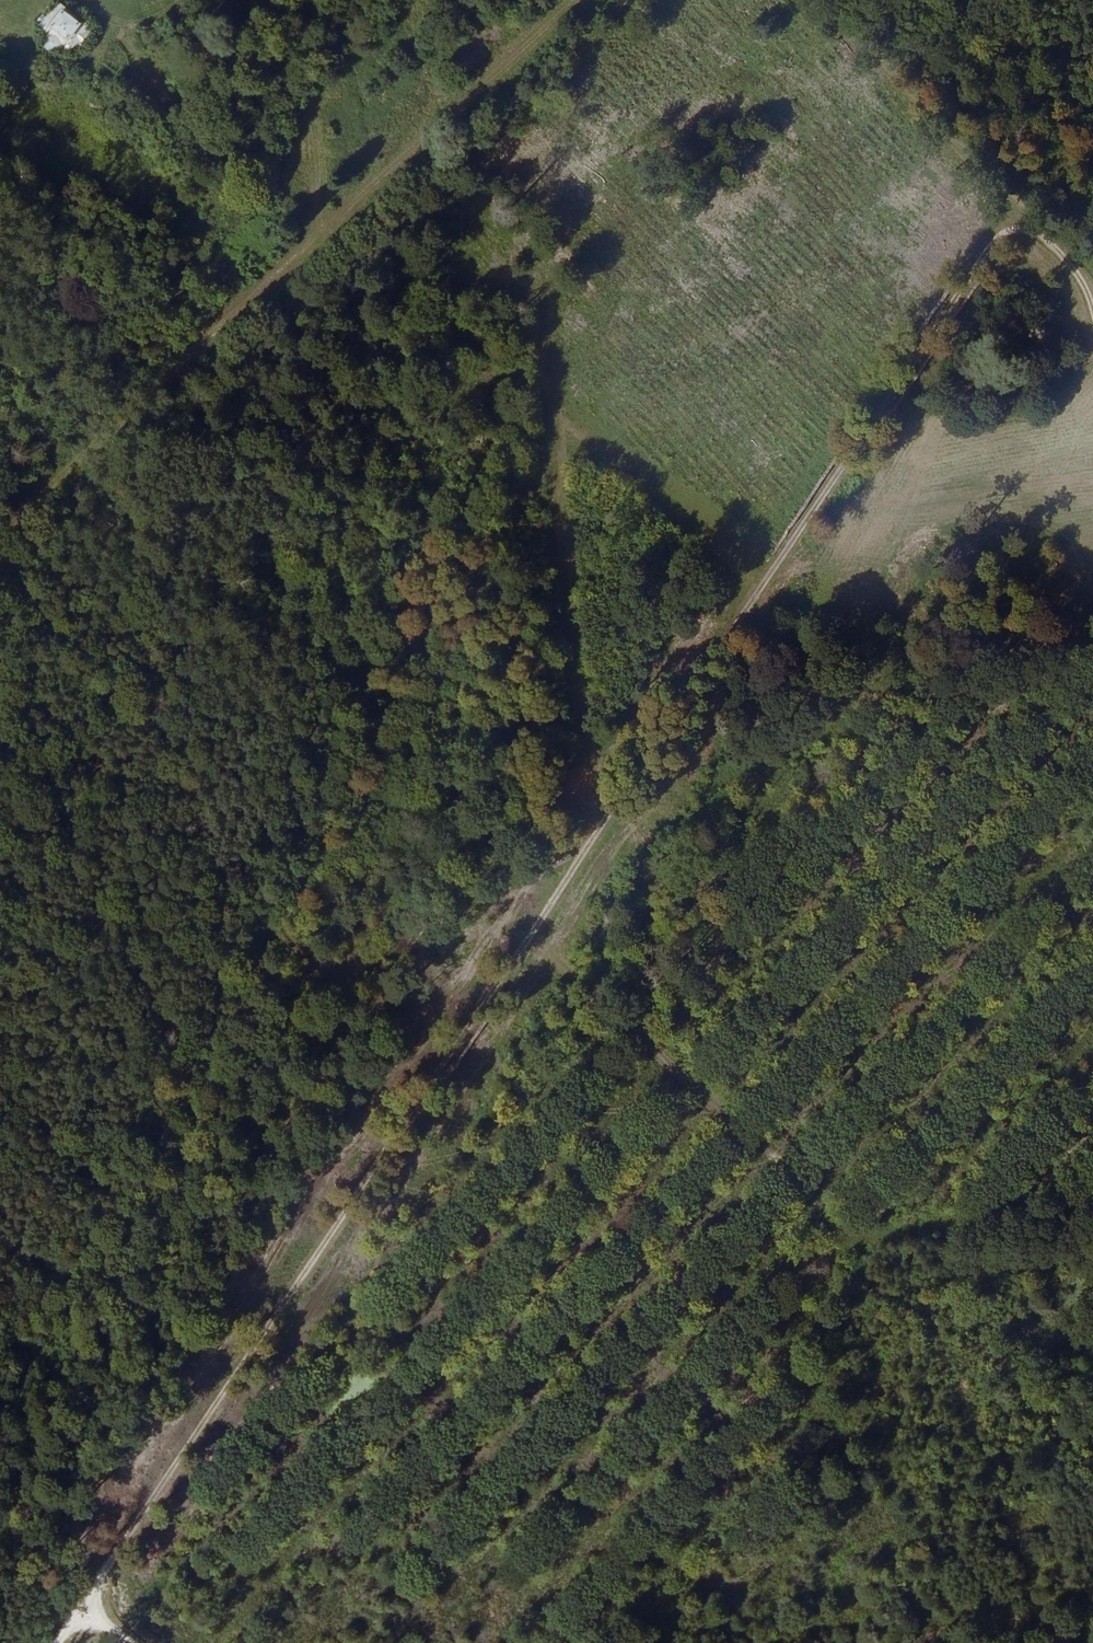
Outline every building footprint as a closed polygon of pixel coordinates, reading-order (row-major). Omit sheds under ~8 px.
[(67,6),(62,2),(53,13),(50,11),(40,24),(50,32),(48,35),(48,38),(48,41),(48,44),(50,46),(52,49),(55,50),(58,52),(61,51),(64,50),(66,49),(69,47),(76,52),(81,45),(86,49),(97,36),(92,32),(95,27),(86,21),(67,6)] [(167,39),(168,41),(170,42),(172,42),(174,41),(175,40),(176,38),(175,36),(174,34),(172,33),(170,33),(168,34),(167,35),(166,38),(167,39)] [(112,77),(105,72),(100,79),(106,84),(112,77)] [(137,96),(130,91),(125,98),(131,103),(137,96)] [(159,114),(153,109),(148,116),(154,121),(159,114)] [(181,130),(175,126),(169,133),(176,137),(181,130)] [(203,147),(196,142),(191,149),(198,154),(203,147)]
